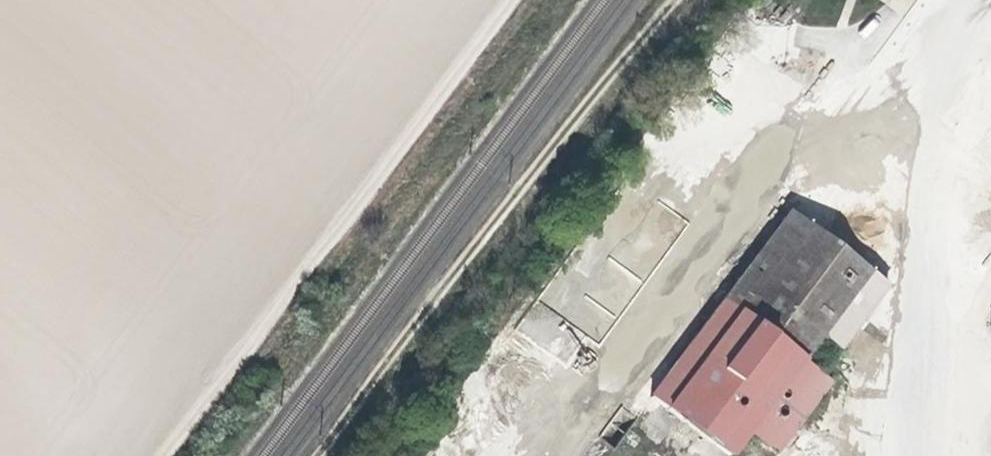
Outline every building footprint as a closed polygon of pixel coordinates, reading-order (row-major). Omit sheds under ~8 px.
[(676,434),(685,423),(730,455),(739,455),(754,438),(779,455),(821,399),(794,379),(808,363),(812,366),(815,362),(819,365),(832,348),(824,341),(868,277),(787,218),(647,412),(676,434)] [(873,338),(882,326),(880,313),(874,307),(865,305),(857,307),(849,315),(848,325),(852,332),(861,339),(873,338)] [(833,383),(812,366),(808,363),(794,379),(821,399),(833,383)] [(670,441),(676,434),(647,412),(642,419),(670,441)] [(873,445),(841,421),(815,455),(865,455),(873,445)]
